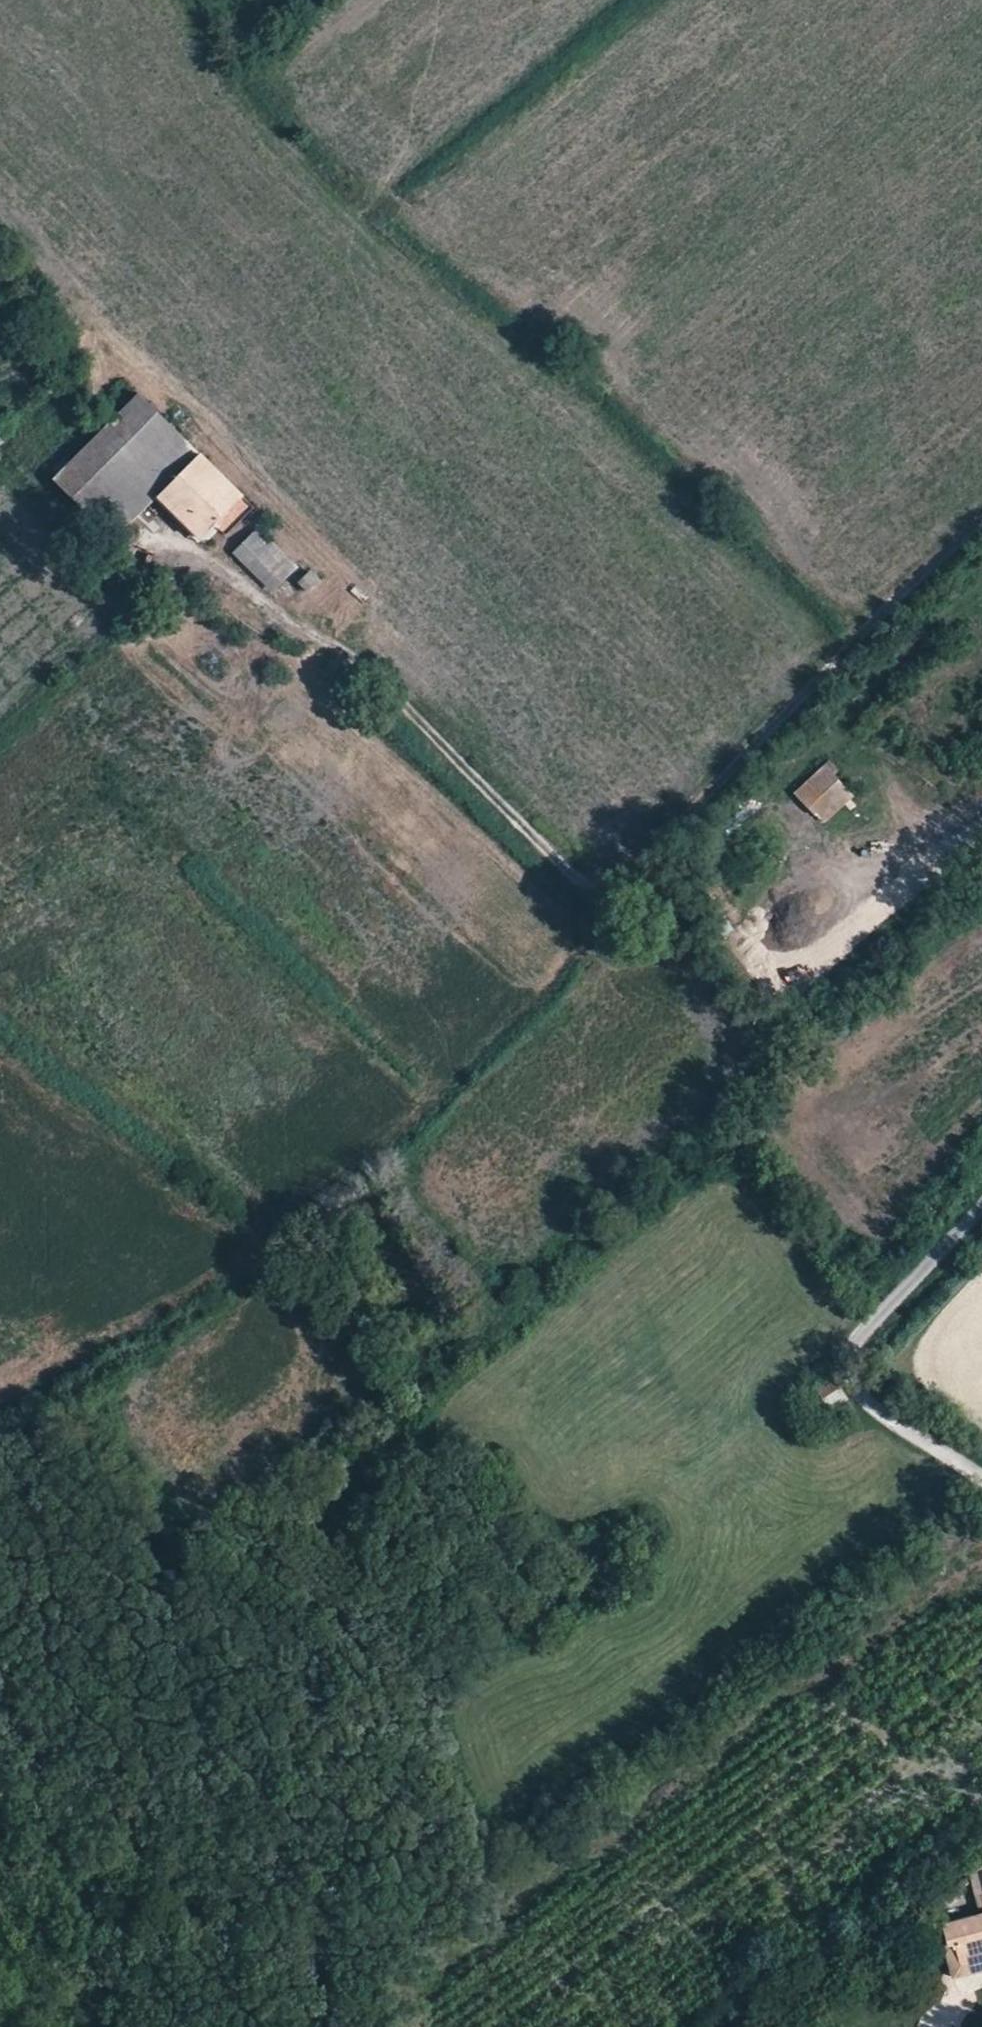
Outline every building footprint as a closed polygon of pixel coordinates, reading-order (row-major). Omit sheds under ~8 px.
[(55,481),(115,538),(160,496),(182,517),(204,538),(216,525),(227,536),(255,507),(138,394),(55,481)] [(238,555),(275,591),(298,567),(261,531),(238,555)] [(301,582),(311,592),(322,580),(312,570),(301,582)] [(807,783),(821,796),(841,778),(826,763),(807,783)] [(797,794),(824,822),(856,793),(841,778),(821,796),(807,783),(797,794)] [(821,1393),(833,1410),(849,1398),(837,1381),(821,1393)] [(938,1925),(943,1946),(953,1944),(957,1964),(981,1958),(981,1915),(938,1925)] [(953,1944),(943,1946),(943,1947),(949,1975),(981,1968),(981,1958),(957,1964),(953,1944)]
